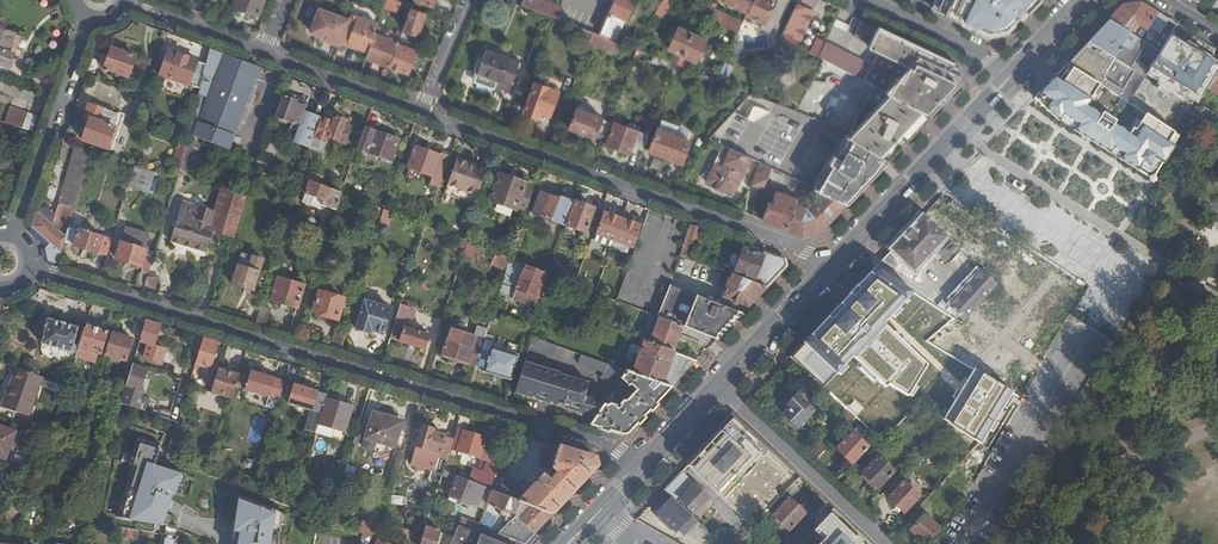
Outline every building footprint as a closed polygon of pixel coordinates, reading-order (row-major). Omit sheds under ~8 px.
[(233,5),(246,9),(258,13),(262,0),(234,0),(233,5)] [(397,12),(401,2),(395,0),(386,0),(383,7),(397,12)] [(521,4),(557,18),(561,7),(542,0),(523,0),(521,4)] [(634,0),(615,0),(599,34),(614,40),(616,41),(624,21),(626,22),(634,0)] [(654,14),(665,19),(673,1),(671,0),(660,0),(654,14)] [(747,12),(750,7),(752,0),(724,0),(723,2),(747,12)] [(750,7),(768,14),(765,20),(778,25),(787,4),(778,0),(752,0),(750,7)] [(817,0),(798,0),(781,37),(796,45),(817,0)] [(1039,0),(935,0),(931,9),(987,35),(1008,31),(1017,21),(1023,15),(1024,17),(1039,0)] [(1142,1),(1122,5),(1110,18),(1162,49),(1178,23),(1142,1)] [(703,16),(737,33),(742,24),(713,9),(716,4),(711,2),(703,16)] [(340,43),(349,19),(318,8),(308,4),(303,17),(313,21),(309,31),(340,43)] [(417,35),(424,14),(410,9),(402,31),(417,35)] [(362,48),(368,50),(375,34),(379,24),(358,16),(348,43),(362,48)] [(1162,49),(1110,18),(1101,28),(1090,40),(1135,68),(1146,74),(1162,49)] [(848,25),(836,19),(832,27),(845,33),(848,25)] [(953,90),(962,81),(958,68),(860,21),(853,37),(879,50),(871,66),(824,43),(823,45),(818,56),(874,85),(931,114),(945,99),(953,90)] [(668,49),(682,55),(691,33),(678,26),(668,49)] [(0,31),(0,65),(12,68),(17,56),(12,54),(18,37),(0,31)] [(599,34),(593,32),(590,42),(611,50),(614,40),(599,34)] [(691,33),(682,55),(695,61),(704,40),(691,33)] [(768,47),(769,35),(750,35),(750,33),(744,33),(744,47),(768,47)] [(384,64),(389,66),(398,45),(398,43),(375,34),(368,50),(365,57),(384,64)] [(1135,68),(1090,40),(1080,49),(1075,55),(1069,62),(1122,94),(1131,74),(1135,68)] [(809,52),(818,56),(823,45),(814,41),(809,52)] [(398,45),(389,66),(398,69),(408,72),(414,50),(398,45)] [(129,77),(136,55),(112,46),(104,68),(129,77)] [(261,66),(210,46),(206,62),(200,87),(190,134),(230,149),(234,139),(261,66)] [(418,54),(435,59),(438,50),(420,46),(418,54)] [(200,87),(206,62),(170,49),(162,72),(174,78),(170,88),(187,95),(191,84),(200,87)] [(511,86),(519,63),(487,50),(483,58),(479,57),(470,77),(494,86),(497,80),(511,86)] [(727,81),(734,66),(724,62),(717,76),(727,81)] [(1052,79),(1030,102),(1093,144),(1153,179),(1164,163),(1180,136),(1122,94),(1069,62),(1052,79)] [(1146,74),(1135,68),(1131,74),(1142,81),(1146,74)] [(143,73),(137,89),(147,92),(153,77),(143,73)] [(1210,86),(1217,91),(1217,73),(1210,86)] [(549,114),(557,91),(535,82),(524,112),(537,117),(540,110),(549,114)] [(908,137),(931,114),(874,85),(847,135),(887,160),(908,137)] [(302,96),(287,90),(279,115),(299,124),(306,102),(302,100),(302,96)] [(1201,101),(1194,113),(1217,127),(1217,112),(1201,101)] [(124,116),(89,104),(85,117),(89,119),(82,141),(113,151),(124,116)] [(509,105),(502,124),(510,126),(517,108),(509,105)] [(23,125),(32,128),(36,115),(11,106),(3,129),(19,135),(23,125)] [(595,136),(604,140),(611,120),(577,107),(569,128),(595,137),(595,136)] [(345,141),(351,126),(343,123),(345,118),(336,114),(329,135),(345,141)] [(674,135),(682,126),(661,118),(657,128),(674,135)] [(633,146),(643,150),(648,135),(615,123),(607,144),(621,150),(630,154),(633,146)] [(366,126),(358,147),(370,151),(389,159),(392,160),(400,138),(366,126)] [(694,131),(682,126),(674,135),(690,141),(694,131)] [(651,167),(658,170),(665,158),(674,135),(657,128),(648,151),(655,153),(651,167)] [(674,135),(665,158),(682,164),(690,141),(674,135)] [(883,165),(887,160),(847,135),(844,140),(835,156),(833,156),(818,189),(824,192),(847,202),(875,173),(879,169),(883,165)] [(187,145),(180,142),(175,158),(182,160),(187,145)] [(432,181),(441,185),(452,154),(442,150),(441,153),(417,144),(409,166),(434,175),(432,181)] [(93,151),(76,145),(55,212),(62,214),(67,198),(77,201),(93,151)] [(742,152),(725,145),(706,182),(716,187),(715,189),(722,193),(724,190),(735,196),(755,159),(742,152)] [(389,159),(370,151),(366,160),(386,167),(389,159)] [(447,189),(477,200),(487,171),(457,160),(447,189)] [(754,185),(764,189),(775,168),(765,163),(754,185)] [(148,194),(155,173),(134,166),(127,186),(148,194)] [(302,170),(300,176),(308,179),(315,182),(318,176),(302,170)] [(518,207),(527,210),(535,189),(537,186),(528,183),(528,182),(501,172),(492,198),(518,208),(518,207)] [(308,179),(300,176),(292,202),(298,205),(303,191),(308,179)] [(327,204),(338,208),(342,193),(321,184),(315,182),(308,179),(303,191),(326,201),(327,204)] [(234,237),(248,194),(224,187),(216,211),(183,201),(170,241),(206,252),(213,230),(234,237)] [(535,211),(568,224),(576,200),(560,194),(559,197),(542,190),(535,211)] [(831,219),(847,202),(824,192),(807,209),(797,207),(798,202),(775,196),(770,207),(767,206),(763,220),(801,234),(819,230),(831,219)] [(55,212),(39,207),(32,225),(50,242),(47,247),(50,260),(59,262),(65,241),(70,227),(77,201),(67,198),(62,214),(55,212)] [(588,222),(596,226),(602,209),(576,200),(568,224),(585,230),(588,222)] [(909,231),(885,256),(910,272),(934,247),(950,261),(972,237),(931,208),(909,231)] [(381,210),(380,223),(390,224),(391,211),(381,210)] [(615,239),(623,218),(605,211),(598,232),(615,239)] [(642,224),(623,218),(615,239),(633,246),(642,224)] [(691,256),(702,227),(693,224),(692,226),(682,252),(691,256)] [(70,227),(65,241),(108,256),(113,240),(70,227)] [(144,288),(148,273),(154,253),(146,251),(150,236),(126,228),(116,257),(143,266),(136,286),(144,288)] [(468,242),(464,254),(474,258),(479,246),(468,242)] [(781,271),(787,265),(785,257),(766,250),(764,254),(746,247),(741,256),(735,253),(730,268),(758,279),(756,281),(768,286),(781,271)] [(492,263),(507,269),(510,258),(495,252),(492,263)] [(254,291),(263,259),(242,253),(233,283),(254,291)] [(507,269),(500,292),(532,304),(545,272),(510,258),(507,269)] [(907,396),(926,364),(883,325),(892,316),(895,317),(901,310),(899,308),(915,293),(876,267),(790,358),(823,387),(835,373),(839,376),(848,367),(845,365),(852,358),(861,366),(858,369),(874,382),(876,379),(884,389),(887,385),(907,396)] [(978,305),(999,286),(986,271),(955,300),(967,314),(978,305)] [(144,288),(154,291),(158,276),(148,273),(144,288)] [(758,296),(768,286),(756,281),(735,273),(734,275),(726,295),(750,305),(758,296)] [(272,299),(298,308),(299,308),(306,286),(279,277),(272,299)] [(685,326),(717,339),(730,325),(736,319),(743,312),(726,306),(722,304),(670,284),(658,316),(685,326)] [(338,319),(345,298),(321,291),(313,311),(338,319)] [(391,309),(366,302),(358,327),(371,332),(372,328),(385,332),(391,309)] [(402,304),(391,337),(426,348),(431,333),(408,325),(410,316),(416,318),(418,311),(412,309),(412,308),(402,304)] [(256,323),(265,326),(270,310),(261,306),(256,323)] [(121,311),(112,309),(106,325),(115,328),(121,311)] [(679,339),(685,326),(658,316),(650,313),(640,338),(644,339),(675,351),(679,339)] [(146,319),(138,317),(135,328),(135,334),(142,336),(146,319)] [(495,339),(502,320),(492,317),(486,336),(495,339)] [(146,319),(142,336),(134,364),(148,369),(162,324),(146,319)] [(84,330),(48,320),(42,343),(76,355),(84,330)] [(84,330),(76,355),(76,356),(95,361),(98,353),(100,354),(107,332),(86,325),(84,330)] [(468,362),(477,365),(482,350),(473,347),(476,337),(451,329),(443,354),(459,359),(460,362),(466,364),(468,362)] [(334,347),(341,349),(346,334),(339,332),(334,347)] [(133,340),(114,333),(107,355),(110,356),(111,360),(118,362),(122,359),(126,361),(133,340)] [(532,336),(529,344),(554,353),(557,345),(532,336)] [(210,367),(218,341),(204,337),(196,363),(210,367)] [(663,382),(675,351),(644,339),(641,348),(638,348),(635,355),(638,355),(632,371),(663,382)] [(482,350),(477,365),(484,367),(484,371),(511,379),(519,355),(491,347),(489,352),(482,350)] [(686,372),(698,359),(675,351),(663,382),(673,386),(686,372)] [(619,377),(625,369),(580,353),(577,362),(602,371),(599,376),(614,386),(619,377)] [(567,408),(595,417),(604,402),(584,396),(588,382),(524,362),(514,392),(555,405),(559,403),(567,405),(567,408)] [(148,369),(134,364),(123,403),(139,409),(139,408),(144,391),(142,390),(148,369)] [(1019,396),(973,368),(942,420),(988,447),(1019,396)] [(47,379),(20,369),(6,408),(32,417),(47,379)] [(651,409),(673,386),(663,382),(632,371),(626,369),(625,369),(619,377),(629,386),(632,384),(637,389),(627,400),(626,398),(621,403),(622,405),(619,408),(615,407),(616,405),(609,403),(608,404),(604,402),(595,417),(589,425),(617,433),(631,430),(651,409)] [(233,398),(240,376),(220,370),(213,392),(233,398)] [(277,408),(285,380),(253,370),(248,388),(271,395),(268,405),(277,408)] [(326,397),(328,393),(295,383),(289,401),(297,404),(296,408),(311,413),(312,409),(322,412),(326,397)] [(814,411),(797,395),(792,400),(786,406),(790,409),(785,414),(799,427),(814,411)] [(353,406),(326,397),(322,412),(321,416),(319,423),(335,428),(345,431),(353,406)] [(366,437),(376,440),(396,446),(404,421),(374,412),(366,437)] [(855,419),(848,412),(839,421),(841,434),(855,419)] [(467,432),(471,418),(462,416),(455,436),(451,449),(479,458),(486,438),(467,432)] [(251,428),(260,431),(264,422),(255,418),(251,428)] [(739,421),(730,421),(715,437),(688,466),(715,493),(751,529),(769,510),(781,498),(773,490),(791,470),(739,421)] [(332,435),(335,428),(319,423),(316,430),(332,435)] [(444,473),(444,470),(451,449),(455,436),(445,432),(444,435),(434,432),(434,430),(423,426),(411,462),(444,473)] [(14,433),(0,427),(0,458),(5,460),(14,433)] [(837,448),(852,463),(868,447),(852,432),(837,448)] [(530,454),(535,438),(518,433),(513,449),(530,454)] [(374,447),(376,440),(366,437),(363,443),(365,446),(371,448),(374,447)] [(160,446),(137,439),(129,464),(133,466),(116,519),(162,527),(172,495),(175,496),(182,475),(154,466),(160,446)] [(577,487),(598,466),(594,456),(546,441),(540,463),(553,468),(557,473),(550,480),(544,474),(529,490),(504,478),(499,493),(551,515),(577,487)] [(820,457),(826,449),(817,442),(811,450),(820,457)] [(878,487),(894,471),(878,458),(863,473),(878,487)] [(199,470),(209,474),(212,466),(202,462),(199,470)] [(492,488),(501,466),(490,462),(485,472),(476,468),(472,478),(492,488)] [(852,463),(837,479),(842,484),(857,468),(852,463)] [(715,493),(688,466),(683,471),(709,499),(715,493)] [(709,499),(683,471),(675,480),(665,490),(673,497),(679,502),(681,500),(699,518),(706,511),(702,506),(709,499)] [(547,519),(551,515),(499,493),(456,475),(449,494),(484,510),(478,527),(524,543),(536,532),(547,519)] [(905,514),(920,497),(905,483),(890,498),(905,514)] [(784,494),(781,498),(769,510),(789,529),(804,513),(784,494)] [(392,495),(391,504),(402,505),(403,497),(392,495)] [(282,514),(261,506),(239,497),(234,534),(239,535),(237,543),(278,543),(282,514)] [(679,502),(673,497),(664,507),(657,514),(676,532),(692,516),(679,502)] [(293,507),(302,511),(304,504),(295,501),(293,507)] [(937,529),(925,517),(913,530),(926,542),(937,529)] [(362,520),(357,532),(372,538),(377,526),(362,520)] [(459,525),(451,543),(507,543),(459,525)] [(120,537),(135,540),(137,531),(122,527),(120,537)] [(427,528),(422,543),(437,543),(441,533),(427,528)] [(839,536),(832,543),(848,543),(839,536)]
